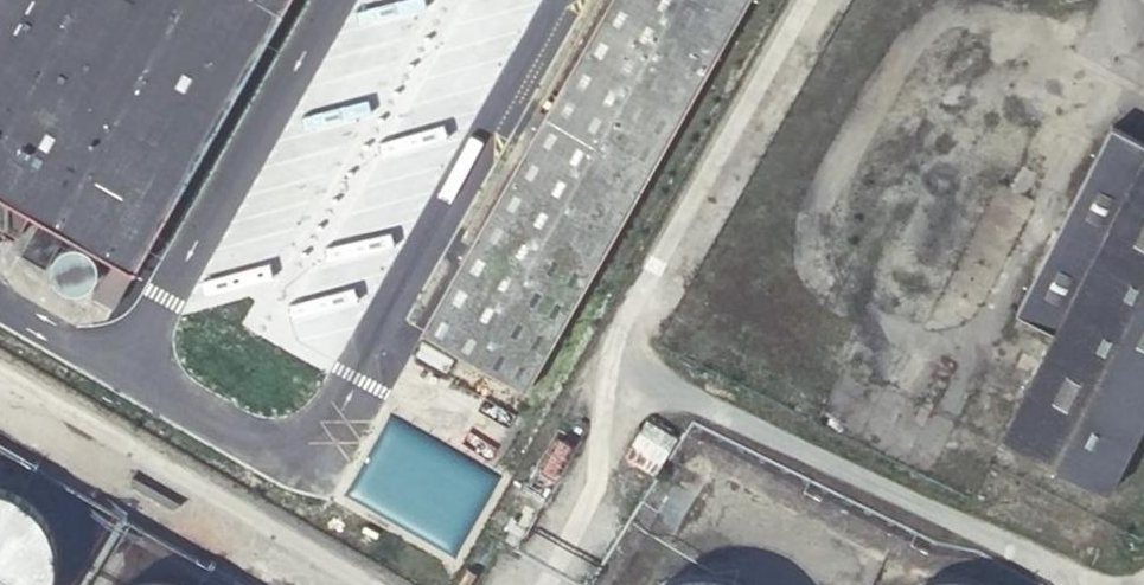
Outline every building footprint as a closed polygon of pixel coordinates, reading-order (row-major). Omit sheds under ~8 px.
[(117,305),(292,0),(0,0),(0,226),(18,237),(33,211),(92,244),(81,263),(105,276),(95,294),(117,305)] [(531,390),(751,0),(615,0),(426,332),(531,390)] [(1114,490),(1143,432),(1143,141),(1115,126),(1020,311),(1058,330),(1004,436),(1114,490)] [(488,377),(457,359),(450,372),(481,389),(488,377)] [(61,563),(61,562),(60,549),(55,533),(48,520),(40,511),(28,501),(17,495),(3,491),(0,490),(0,584),(58,584),(60,577),(61,563)]
